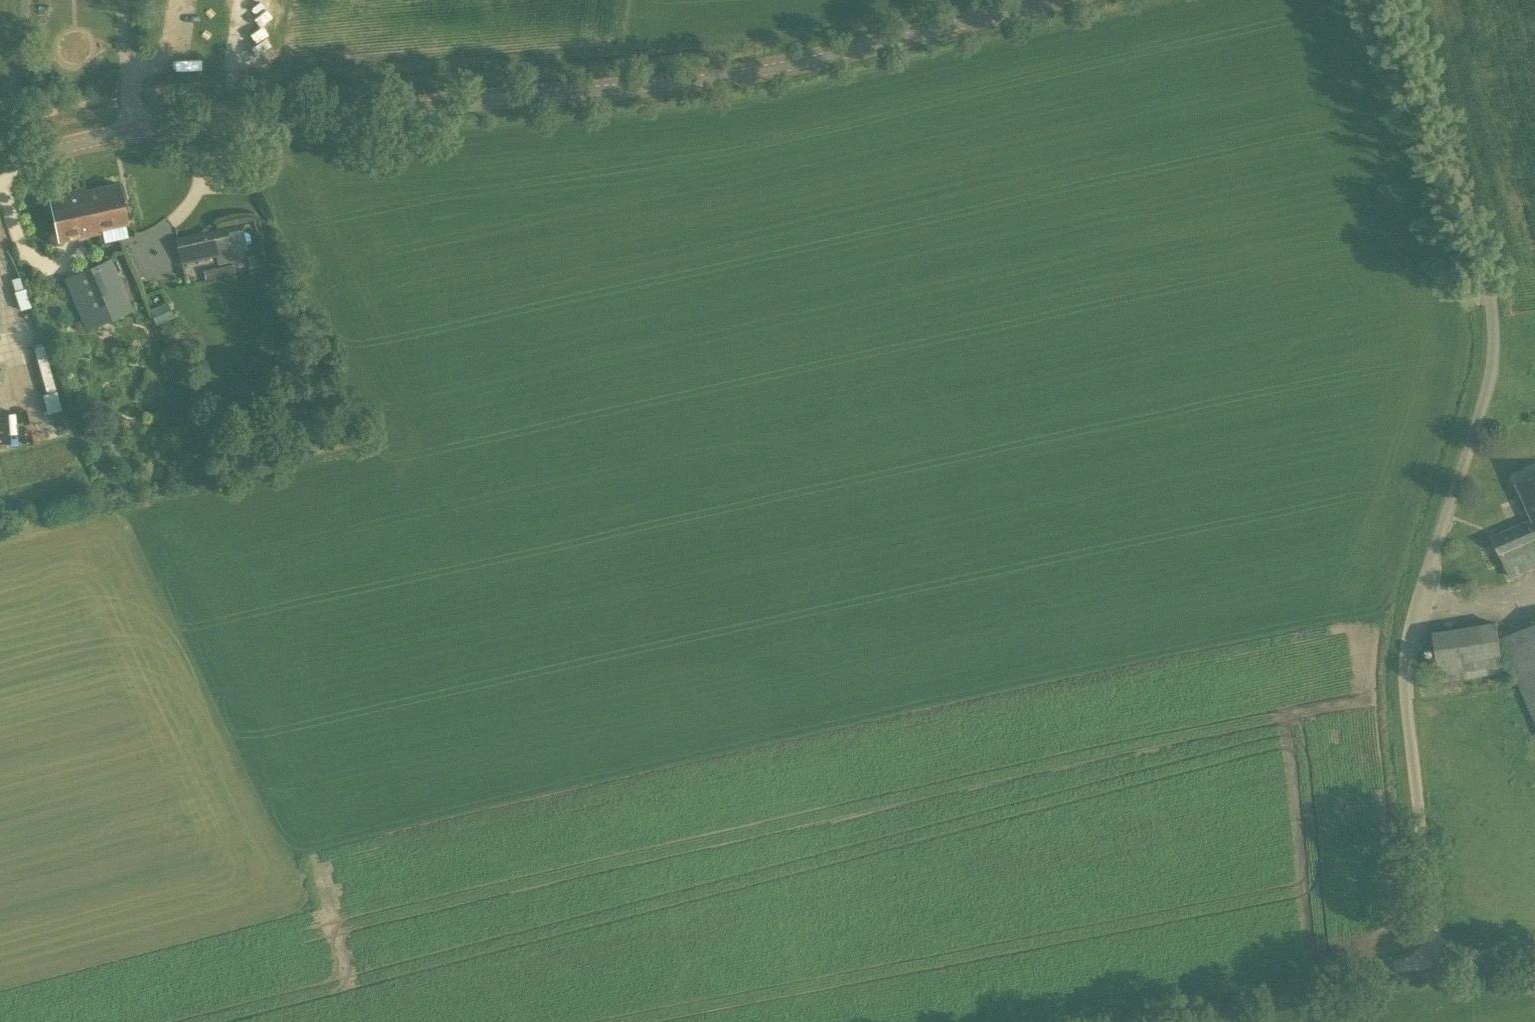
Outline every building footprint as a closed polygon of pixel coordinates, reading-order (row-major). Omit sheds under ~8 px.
[(98,232),(98,233),(100,233),(99,229),(127,223),(119,183),(85,191),(91,221),(96,220),(98,232)] [(91,221),(85,191),(51,198),(60,242),(98,233),(98,232),(96,220),(91,221)] [(175,237),(181,264),(233,253),(227,226),(175,237)] [(87,329),(132,310),(111,259),(65,279),(87,329)] [(237,263),(205,267),(206,277),(238,273),(237,263)] [(1517,484),(1532,518),(1531,519),(1534,528),(1534,476),(1517,484)] [(1534,566),(1534,528),(1531,519),(1491,536),(1510,577),(1534,566)] [(1504,671),(1499,640),(1499,638),(1497,622),(1432,632),(1440,682),(1504,671)] [(1499,638),(1499,640),(1534,724),(1534,622),(1499,638)]
